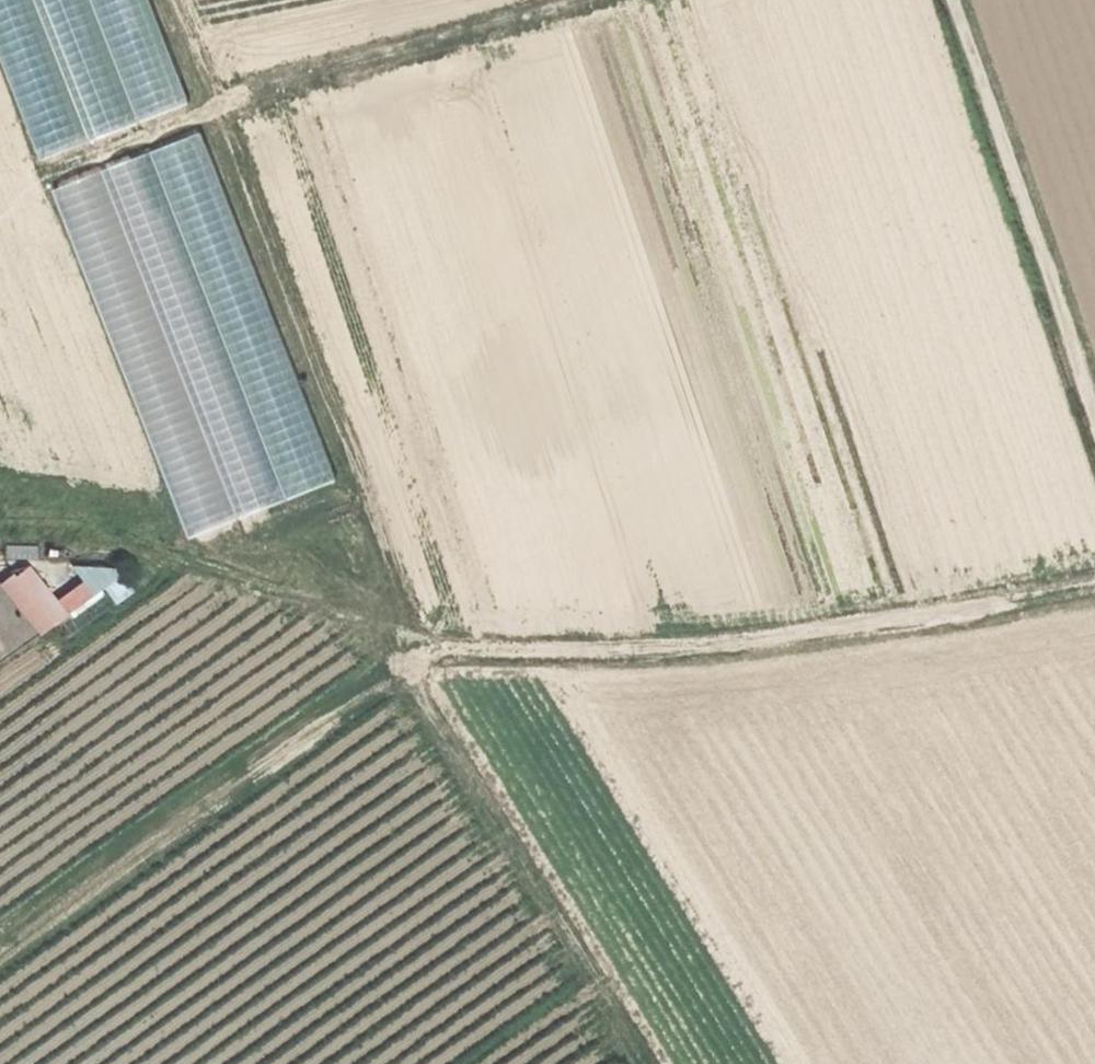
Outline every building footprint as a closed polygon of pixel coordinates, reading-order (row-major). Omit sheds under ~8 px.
[(193,106),(156,0),(0,0),(0,41),(41,159),(193,106)] [(64,182),(184,537),(336,485),(216,131),(64,182)] [(3,582),(44,637),(98,596),(85,579),(60,598),(32,561),(3,582)]
